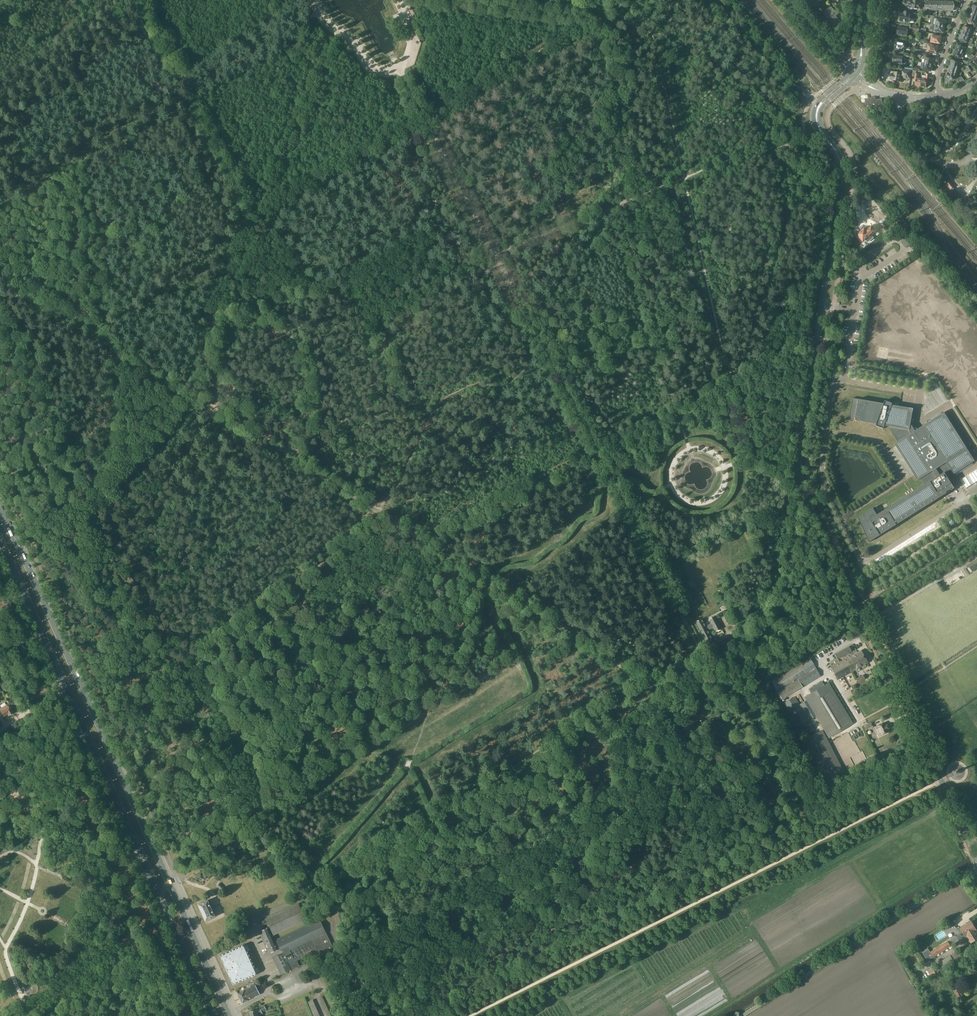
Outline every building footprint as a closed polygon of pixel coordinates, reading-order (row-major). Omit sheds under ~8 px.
[(913,12),(913,9),(913,7),(914,4),(912,4),(912,1),(905,0),(905,2),(903,1),(903,6),(910,7),(910,9),(909,9),(908,9),(907,9),(907,12),(913,12)] [(912,1),(912,4),(914,4),(913,7),(913,9),(920,9),(921,10),(921,9),(921,4),(921,2),(919,2),(919,1),(912,0),(912,1)] [(834,26),(840,20),(833,13),(835,11),(831,6),(823,13),(834,26)] [(916,16),(916,13),(903,11),(903,14),(901,14),(900,21),(901,21),(901,23),(905,23),(906,22),(910,22),(911,19),(916,19),(916,16)] [(937,18),(932,17),(931,24),(932,24),(945,27),(946,24),(945,23),(945,21),(937,20),(937,18)] [(930,26),(930,29),(943,32),(944,30),(945,27),(932,24),(931,26),(930,26)] [(963,30),(975,35),(976,32),(971,31),(972,28),(965,26),(964,28),(963,30)] [(908,36),(909,29),(899,27),(898,35),(908,36)] [(975,35),(963,30),(963,33),(962,32),(961,35),(973,39),(974,37),(972,36),(973,34),(975,35)] [(941,43),(941,40),(940,40),(941,37),(930,35),(930,38),(932,38),(931,42),(940,44),(940,43),(941,43)] [(902,43),(896,42),(895,49),(896,49),(895,52),(904,53),(904,50),(905,50),(905,47),(910,48),(910,43),(906,42),(906,43),(902,42),(902,43)] [(956,49),(964,52),(965,50),(966,51),(967,49),(966,48),(966,47),(959,44),(957,47),(957,46),(956,49)] [(937,53),(938,49),(937,49),(938,46),(927,45),(926,48),(928,48),(928,51),(937,53)] [(964,52),(956,49),(955,52),(954,55),(964,59),(964,57),(963,56),(964,52)] [(968,57),(971,60),(972,59),(976,65),(976,58),(975,56),(975,57),(971,53),(968,57)] [(923,59),(924,60),(924,63),(925,63),(933,65),(934,62),(933,62),(934,59),(931,58),(931,57),(924,55),(923,59)] [(905,65),(906,58),(894,56),(893,63),(905,65)] [(951,63),(950,66),(959,69),(960,65),(962,66),(963,63),(953,60),(952,63),(951,63)] [(933,65),(925,63),(924,63),(923,66),(922,66),(921,68),(931,71),(932,68),(933,65)] [(957,74),(961,75),(962,73),(958,72),(959,69),(950,66),(949,70),(950,70),(949,72),(957,75),(957,74)] [(902,69),(901,74),(893,72),(893,75),(892,75),(892,76),(891,76),(891,78),(891,79),(891,82),(895,82),(895,80),(900,81),(903,81),(904,74),(911,75),(912,70),(902,69)] [(919,86),(921,87),(922,79),(918,78),(919,74),(916,73),(916,71),(913,70),(912,76),(916,76),(915,82),(916,82),(915,86),(917,86),(917,87),(919,87),(919,86)] [(958,79),(959,78),(961,81),(964,80),(961,76),(961,75),(957,74),(957,75),(949,72),(948,72),(945,82),(948,82),(952,81),(953,81),(955,80),(955,79),(957,78),(958,79)] [(923,75),(922,79),(921,87),(923,87),(924,88),(925,87),(926,87),(927,84),(928,84),(930,74),(926,74),(926,76),(923,75)] [(865,104),(866,104),(866,107),(869,110),(872,110),(874,109),(883,106),(883,104),(882,99),(876,100),(876,99),(870,100),(870,98),(865,99),(865,103),(864,103),(865,104)] [(959,204),(964,200),(956,191),(952,195),(959,204)] [(889,219),(883,223),(885,226),(881,229),(884,235),(890,231),(886,226),(891,223),(889,219)] [(904,232),(910,226),(908,224),(905,226),(901,221),(897,224),(904,232)] [(872,236),(877,232),(872,226),(867,230),(865,227),(857,234),(863,242),(866,240),(867,241),(868,241),(870,240),(870,239),(869,238),(871,235),(872,236)] [(901,242),(905,248),(910,244),(905,239),(901,242)] [(858,517),(869,542),(880,535),(885,543),(888,542),(908,529),(904,522),(883,535),(883,534),(945,496),(946,493),(947,493),(947,492),(954,487),(948,478),(976,460),(976,456),(948,410),(915,431),(911,424),(914,408),(892,405),(893,403),(885,400),(884,403),(853,398),(849,419),(877,424),(876,426),(884,429),(885,426),(888,426),(898,441),(895,444),(918,480),(921,478),(925,484),(877,515),(873,508),(858,517)] [(715,616),(709,620),(711,624),(705,627),(701,619),(696,622),(706,642),(711,640),(707,631),(713,627),(715,632),(721,628),(715,616)] [(849,647),(835,655),(838,659),(851,651),(849,647)] [(861,650),(831,667),(838,679),(868,663),(861,650)] [(782,687),(816,667),(811,658),(777,679),(782,687)] [(798,678),(803,686),(821,676),(816,668),(798,678)] [(788,694),(802,686),(798,679),(777,691),(782,699),(789,695),(788,694)] [(832,735),(852,723),(828,683),(825,685),(822,681),(809,689),(814,698),(810,700),(809,699),(800,704),(795,696),(784,703),(798,726),(816,716),(824,730),(828,737),(831,735),(832,735)] [(9,715),(13,713),(10,706),(9,707),(7,705),(1,709),(3,711),(1,711),(4,716),(8,714),(9,715)] [(886,724),(884,725),(883,723),(875,727),(879,736),(887,732),(886,730),(889,729),(886,724)] [(846,775),(823,730),(804,740),(827,785),(846,775)] [(199,905),(201,910),(201,911),(201,912),(201,913),(201,914),(202,914),(202,915),(203,915),(204,915),(206,921),(216,916),(208,900),(199,905)] [(275,935),(307,920),(299,904),(267,918),(268,919),(263,921),(266,927),(269,925),(270,929),(272,928),(275,935)] [(334,949),(332,945),(319,919),(276,940),(278,945),(281,949),(282,949),(283,952),(273,957),(281,974),(299,965),(297,960),(318,950),(320,955),(334,949)] [(922,952),(928,960),(960,940),(967,936),(976,930),(976,929),(971,921),(961,928),(958,930),(961,934),(964,932),(965,934),(961,936),(960,933),(957,935),(930,952),(928,948),(922,952)] [(277,949),(275,945),(268,928),(262,930),(271,952),(277,949)] [(976,930),(967,936),(971,942),(976,939),(976,932),(976,930)] [(244,944),(242,945),(220,955),(233,984),(257,973),(253,963),(257,961),(253,952),(249,954),(244,944)] [(967,946),(959,951),(962,956),(970,951),(967,946)] [(944,967),(962,956),(959,951),(958,950),(950,955),(940,962),(941,963),(935,966),(937,968),(938,971),(944,968),(944,967)] [(960,958),(961,961),(970,955),(968,953),(960,958)] [(36,983),(33,983),(30,984),(29,986),(29,988),(25,990),(25,992),(26,994),(29,996),(32,994),(35,994),(38,992),(39,990),(39,987),(37,984),(36,983)] [(244,990),(238,993),(240,998),(242,1003),(248,1000),(248,999),(259,994),(257,990),(254,983),(250,985),(251,987),(244,990)] [(955,986),(952,988),(957,999),(960,997),(955,986)] [(251,1015),(259,1015),(263,1015),(262,1012),(266,1009),(264,1005),(259,1007),(260,1009),(250,1011),(251,1015)]
